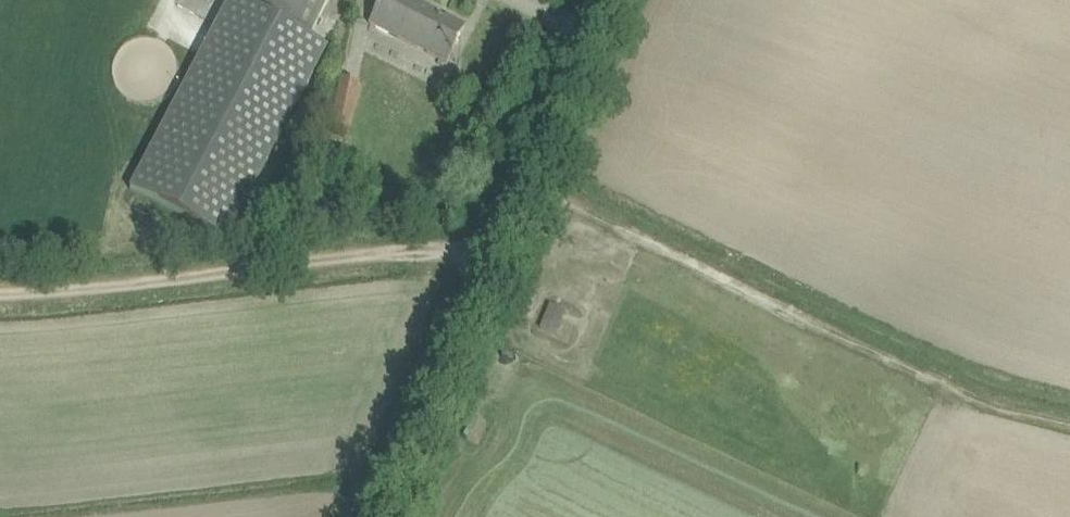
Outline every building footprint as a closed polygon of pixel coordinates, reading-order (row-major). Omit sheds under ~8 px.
[(131,188),(227,238),(328,42),(311,34),(329,0),(228,0),(131,188)] [(451,18),(445,16),(444,19),(435,15),(437,11),(415,0),(381,0),(369,23),(446,62),(465,26),(451,18)] [(342,76),(328,136),(347,140),(360,81),(342,76)] [(540,328),(556,334),(566,312),(550,305),(540,328)]
